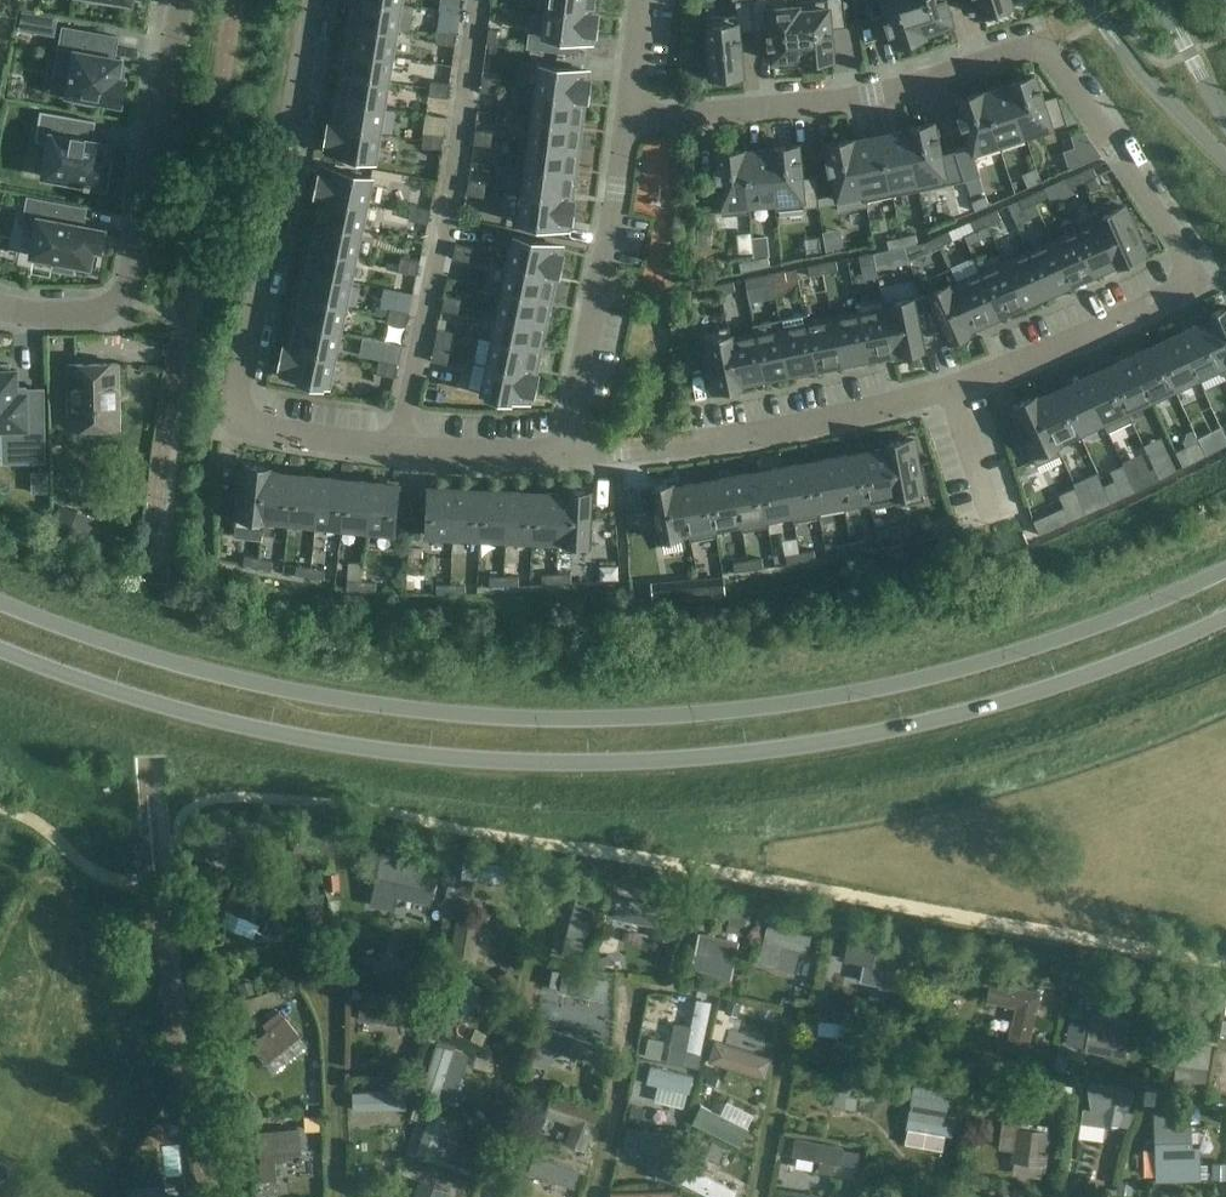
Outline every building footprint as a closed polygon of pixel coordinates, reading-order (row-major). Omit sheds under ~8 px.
[(396,30),(400,4),(373,0),(353,0),(349,22),(396,30)] [(595,14),(597,0),(549,0),(548,9),(598,16),(598,15),(595,14)] [(743,75),(741,52),(743,51),(742,38),(739,38),(739,32),(754,30),(751,0),(735,2),(737,15),(706,18),(711,78),(716,77),(716,83),(739,81),(738,75),(743,75)] [(797,2),(796,2),(797,6),(768,9),(767,0),(755,0),(751,0),(754,30),(770,29),(770,33),(768,34),(769,47),(771,47),(772,61),(784,59),(785,64),(803,62),(797,2)] [(843,0),(819,0),(797,2),(803,62),(833,59),(832,45),(834,45),(833,32),(831,32),(830,28),(846,27),(843,0)] [(913,0),(865,0),(872,21),(886,16),(888,20),(886,21),(890,33),(892,33),(896,46),(925,37),(913,0)] [(925,37),(942,31),(941,27),(952,23),(948,10),(950,9),(947,0),(913,0),(925,37)] [(1011,0),(977,0),(982,15),(987,14),(989,19),(1010,12),(1008,7),(1013,6),(1011,0)] [(544,37),(591,43),(592,34),(595,35),(598,16),(548,9),(544,37)] [(19,30),(55,35),(58,17),(22,11),(19,30)] [(345,48),(392,56),(396,30),(349,22),(345,48)] [(122,59),(112,57),(116,36),(63,27),(57,60),(73,63),(68,95),(75,96),(74,102),(95,106),(96,100),(121,104),(125,79),(118,78),(119,76),(120,76),(120,74),(119,74),(120,66),(121,66),(122,64),(121,64),(122,59)] [(486,44),(496,45),(498,30),(488,29),(486,44)] [(435,44),(445,45),(446,31),(437,30),(435,44)] [(445,45),(454,46),(456,32),(446,31),(445,45)] [(340,74),(387,82),(392,56),(345,48),(340,74)] [(537,92),(587,99),(590,80),(587,80),(588,71),(541,65),(537,92)] [(383,108),(387,82),(340,74),(336,100),(383,108)] [(1059,99),(1058,95),(1045,99),(1041,88),(1039,88),(1035,75),(1009,83),(1025,136),(1051,127),(1052,129),(1067,124),(1059,99)] [(480,92),(490,94),(492,79),(482,78),(480,92)] [(490,94),(499,95),(501,80),(492,79),(490,94)] [(428,96),(438,97),(440,83),(430,82),(428,96)] [(438,97),(448,98),(449,84),(440,83),(438,97)] [(1025,136),(1009,83),(1007,84),(1008,85),(984,93),(983,92),(982,92),(999,144),(1025,136)] [(534,118),(581,124),(584,100),(587,100),(587,99),(537,92),(534,118)] [(999,144),(982,92),(956,100),(960,114),(958,114),(963,127),(965,127),(971,146),(973,153),(999,144)] [(1059,99),(1067,124),(1077,121),(1061,98),(1059,99)] [(329,125),(379,134),(383,108),(336,100),(332,125),(329,124),(329,125)] [(91,185),(106,187),(111,159),(102,157),(105,143),(92,141),(95,122),(41,112),(36,141),(50,143),(44,176),(85,184),(84,186),(91,187),(91,185)] [(531,144),(578,150),(581,124),(534,118),(531,144)] [(947,185),(941,154),(940,150),(942,149),(939,136),(937,136),(934,123),(907,128),(920,190),(947,185)] [(328,153),(374,161),(379,134),(329,125),(326,144),(329,144),(328,153)] [(920,190),(907,128),(906,129),(906,130),(880,135),(893,196),(920,190)] [(473,144),(483,146),(485,131),(475,130),(473,144)] [(483,146),(493,147),(495,132),(485,131),(483,146)] [(422,148),(431,149),(433,135),(423,134),(422,148)] [(431,149),(441,150),(443,136),(433,135),(431,149)] [(893,196),(880,135),(855,141),(854,139),(853,139),(866,202),(893,196)] [(866,202),(853,139),(826,145),(829,159),(827,159),(830,172),(832,172),(837,199),(863,193),(865,202),(866,202)] [(527,170),(574,176),(578,150),(531,144),(527,170)] [(820,207),(817,177),(801,178),(801,172),(803,172),(802,159),(800,159),(798,145),(771,148),(777,211),(820,207)] [(971,146),(955,151),(965,181),(981,176),(973,153),(971,146)] [(777,211),(771,148),(770,148),(770,149),(745,151),(745,150),(743,150),(749,213),(751,213),(750,204),(775,202),(776,211),(777,211)] [(749,213),(743,150),(716,153),(717,167),(715,167),(717,180),(719,180),(722,216),(749,213)] [(955,151),(941,154),(947,185),(965,181),(955,151)] [(1083,182),(1097,176),(1093,167),(1080,173),(1083,182)] [(316,194),(366,204),(371,177),(325,168),(323,176),(320,175),(316,194)] [(1042,182),(1036,168),(1022,174),(1028,188),(1042,182)] [(574,201),(571,201),(574,176),(527,170),(524,196),(574,203),(574,201)] [(641,173),(640,188),(659,189),(660,174),(641,173)] [(1070,188),(1083,182),(1080,173),(1066,179),(1070,188)] [(466,194),(475,196),(478,182),(469,180),(466,194)] [(475,196),(485,199),(488,184),(478,182),(475,196)] [(718,199),(716,183),(702,184),(703,201),(718,199)] [(1035,203),(1049,197),(1045,189),(1032,194),(1035,203)] [(314,220),(360,230),(366,204),(316,194),(316,195),(319,195),(314,220)] [(1018,200),(1022,209),(1035,203),(1032,194),(1018,200)] [(100,250),(101,251),(105,230),(82,226),(83,220),(74,218),(76,205),(29,196),(23,227),(37,230),(32,256),(55,260),(53,270),(73,274),(75,264),(96,268),(100,250)] [(520,223),(568,230),(569,221),(572,221),(574,203),(524,196),(520,223)] [(989,205),(986,196),(972,202),(976,211),(989,205)] [(976,211),(972,202),(959,208),(963,217),(976,211)] [(409,220),(418,222),(421,208),(412,206),(409,220)] [(1121,265),(1146,254),(1133,227),(1138,224),(1131,208),(1126,210),(1124,206),(1099,217),(1121,265)] [(418,222),(427,224),(431,210),(421,208),(418,222)] [(627,222),(657,221),(656,208),(626,209),(627,222)] [(987,224),(1001,219),(997,210),(984,215),(987,224)] [(974,230),(987,224),(984,215),(970,221),(974,230)] [(1119,266),(1121,265),(1099,217),(1098,218),(1099,220),(1076,230),(1095,272),(1118,262),(1119,266)] [(309,246),(355,255),(360,230),(314,220),(309,246)] [(1071,283),(1095,272),(1076,230),(1052,241),(1071,283)] [(940,246),(953,240),(949,231),(936,237),(940,246)] [(904,247),(918,244),(916,234),(902,237),(904,247)] [(510,263),(559,273),(563,255),(560,254),(562,246),(515,236),(510,263)] [(752,238),(754,258),(770,256),(768,236),(752,238)] [(889,250),(904,247),(902,237),(887,240),(889,250)] [(926,251),(940,246),(936,237),(922,242),(926,251)] [(1047,294),(1071,283),(1052,241),(1029,252),(1047,294)] [(453,258),(462,261),(465,247),(456,244),(453,258)] [(303,271),(350,281),(355,255),(309,246),(303,271)] [(462,261),(471,263),(474,249),(465,247),(462,261)] [(875,263),(889,260),(887,250),(873,253),(875,263)] [(1023,304),(1047,294),(1029,252),(1005,262),(1023,304)] [(861,266),(875,263),(873,253),(859,256),(861,266)] [(398,272),(407,273),(410,259),(401,257),(398,272)] [(770,266),(768,257),(754,260),(756,269),(770,266)] [(407,273),(417,275),(420,261),(410,259),(407,273)] [(756,269),(754,260),(739,262),(741,272),(756,269)] [(824,273),(838,270),(836,261),(822,264),(824,273)] [(999,315),(1023,304),(1005,262),(981,273),(999,315)] [(504,289),(550,298),(556,274),(558,275),(559,273),(510,263),(504,289)] [(809,276),(824,273),(822,264),(807,266),(809,276)] [(298,297),(345,307),(350,281),(303,271),(298,297)] [(772,284),(787,281),(785,271),(770,274),(772,284)] [(976,326),(999,315),(981,273),(957,283),(976,326)] [(758,286),(772,284),(770,274),(756,277),(758,286)] [(721,294),(735,291),(733,281),(719,284),(721,294)] [(968,329),(976,326),(957,283),(949,287),(948,284),(928,293),(949,341),(969,332),(968,329)] [(707,297),(721,294),(719,284),(705,287),(707,297)] [(499,314),(545,324),(550,298),(504,289),(499,314)] [(442,310),(451,312),(454,298),(445,296),(442,310)] [(293,323),(339,332),(345,307),(298,297),(293,323)] [(451,312),(461,314),(464,300),(454,298),(451,312)] [(867,357),(893,352),(882,298),(856,303),(867,357)] [(902,354),(923,350),(913,298),(892,303),(892,306),(885,308),(883,298),(882,298),(893,352),(901,351),(902,354)] [(842,362),(867,357),(856,303),(858,312),(832,317),(842,362)] [(1225,376),(1225,308),(1208,316),(1209,319),(1202,323),(1225,376)] [(387,323),(396,325),(399,311),(390,309),(387,323)] [(396,325),(406,327),(409,313),(399,311),(396,325)] [(493,340),(540,350),(545,324),(499,314),(493,340)] [(790,373),(816,368),(805,314),(779,319),(790,373)] [(816,368),(842,362),(832,317),(808,322),(806,314),(805,314),(816,368)] [(765,378),(790,373),(779,319),(781,328),(755,333),(765,378)] [(285,348),(334,358),(339,332),(293,323),(288,347),(285,346),(285,348)] [(1225,377),(1225,376),(1202,323),(1178,334),(1198,377),(1221,366),(1225,377)] [(740,383),(765,378),(755,333),(732,337),(729,326),(728,327),(740,387),(741,387),(740,383)] [(713,392),(740,387),(728,327),(701,332),(703,345),(698,346),(702,364),(707,363),(713,392)] [(1174,388),(1198,377),(1178,334),(1154,345),(1174,388)] [(537,375),(535,374),(540,350),(493,340),(488,366),(537,376),(537,375)] [(1150,399),(1174,388),(1154,345),(1130,356),(1150,399)] [(431,361),(440,363),(444,349),(434,347),(431,361)] [(322,384),(328,385),(334,358),(285,348),(281,366),(284,367),(282,375),(300,379),(300,382),(322,386),(322,384)] [(440,363),(450,365),(453,351),(444,349),(440,363)] [(1126,410),(1150,399),(1130,356),(1107,367),(1126,410)] [(376,374),(386,376),(389,362),(379,360),(376,374)] [(386,376),(395,378),(398,364),(389,362),(386,376)] [(45,462),(44,389),(25,390),(25,393),(17,393),(16,370),(10,370),(10,364),(0,365),(0,429),(19,428),(20,462),(45,462)] [(70,429),(120,428),(118,364),(68,365),(70,429)] [(531,394),(533,394),(537,376),(488,366),(482,393),(488,394),(487,397),(510,401),(510,398),(529,402),(531,394)] [(1103,421),(1126,410),(1107,367),(1083,378),(1103,421)] [(1079,432),(1103,421),(1083,378),(1059,389),(1079,432)] [(1057,442),(1079,432),(1059,389),(1037,399),(1035,396),(1034,397),(1056,446),(1058,445),(1057,442)] [(1032,457),(1056,446),(1034,397),(1009,408),(1022,435),(1017,438),(1025,454),(1029,452),(1032,457)] [(1123,445),(1126,455),(1152,446),(1148,436),(1123,445)] [(898,506),(925,501),(922,486),(927,485),(924,467),(918,468),(913,439),(886,444),(898,506)] [(1176,452),(1183,468),(1206,455),(1198,441),(1176,452)] [(896,506),(898,506),(886,444),(884,444),(885,448),(861,452),(871,508),(895,503),(896,506)] [(869,508),(871,508),(861,452),(835,457),(844,504),(868,500),(869,508)] [(1151,461),(1154,468),(1159,480),(1178,471),(1169,452),(1151,461)] [(820,508),(844,504),(835,457),(810,462),(820,517),(821,517),(820,508)] [(794,522),(820,517),(810,462),(784,467),(794,522)] [(235,527),(262,530),(269,468),(241,465),(238,494),(233,494),(231,512),(236,512),(235,527)] [(793,522),(794,522),(784,467),(758,471),(768,527),(769,526),(768,518),(792,514),(793,522)] [(265,519),(289,521),(294,474),(270,471),(270,468),(269,468),(262,530),(264,530),(265,519)] [(30,470),(31,492),(48,491),(47,469),(30,470)] [(742,531),(768,527),(758,471),(732,476),(742,531)] [(289,521),(315,524),(320,477),(294,474),(289,521)] [(1138,492),(1129,475),(1115,481),(1104,486),(1111,503),(1138,492)] [(742,532),(742,531),(732,476),(707,481),(717,536),(718,536),(716,528),(740,523),(742,532)] [(315,524),(341,527),(346,480),(320,477),(315,524)] [(341,527),(367,529),(372,482),(346,480),(341,527)] [(691,541),(717,536),(707,481),(681,486),(691,541)] [(367,529),(394,532),(399,485),(372,482),(367,529)] [(690,541),(691,541),(681,486),(673,487),(672,483),(650,487),(660,540),(682,537),(681,534),(688,533),(690,541)] [(426,535),(454,536),(456,489),(429,487),(426,535)] [(454,536),(480,537),(482,490),(456,489),(454,536)] [(480,537),(506,539),(508,491),(482,490),(480,537)] [(506,539),(532,540),(534,493),(508,491),(506,539)] [(566,544),(588,545),(591,491),(569,491),(569,494),(561,494),(558,541),(566,541),(566,544)] [(532,540),(558,541),(561,494),(534,493),(532,540)] [(1068,530),(1081,524),(1068,495),(1055,501),(1068,530)] [(60,503),(52,523),(86,537),(94,518),(60,503)] [(421,520),(411,519),(410,538),(421,539),(421,520)] [(904,541),(918,537),(916,528),(902,531),(904,541)] [(891,544),(904,541),(902,531),(888,535),(891,544)] [(853,553),(867,550),(865,540),(851,543),(853,553)] [(839,555),(853,553),(851,543),(837,546),(839,555)] [(801,562),(815,560),(814,550),(800,553),(801,562)] [(787,565),(801,562),(800,553),(786,555),(787,565)] [(243,565),(257,567),(259,558),(245,555),(243,565)] [(257,567),(271,570),(273,561),(259,558),(257,567)] [(749,570),(763,568),(762,559),(748,560),(749,570)] [(735,572),(749,570),(748,560),(734,562),(735,572)] [(295,575),(309,577),(311,567),(297,565),(295,575)] [(309,577),(324,579),(325,570),(311,567),(309,577)] [(557,584),(571,583),(571,573),(556,574),(557,584)] [(543,584),(557,584),(556,574),(542,575),(543,584)] [(490,586),(504,586),(504,576),(490,577),(490,586)] [(504,586),(519,586),(518,576),(504,576),(504,586)] [(347,589),(361,591),(362,581),(348,580),(347,589)] [(361,591),(375,592),(376,583),(362,581),(361,591)] [(726,596),(725,581),(699,583),(700,598),(726,596)] [(700,598),(699,583),(673,585),(674,601),(700,598)] [(451,594),(466,594),(465,584),(451,585),(451,594)] [(437,595),(451,594),(451,585),(437,585),(437,595)] [(214,843),(231,847),(234,834),(218,830),(216,836),(214,843)] [(373,891),(397,896),(431,904),(439,865),(382,852),(373,891)] [(227,910),(249,920),(255,922),(275,880),(243,865),(224,909),(227,910)] [(340,889),(339,874),(325,875),(327,891),(340,889)] [(679,909),(616,897),(612,917),(619,918),(656,926),(656,927),(653,938),(661,940),(673,942),(678,914),(679,909)] [(598,905),(578,900),(565,956),(585,960),(598,905)] [(447,902),(445,914),(472,918),(473,906),(447,902)] [(748,913),(731,910),(727,927),(745,930),(748,913)] [(810,917),(807,930),(821,933),(824,920),(810,917)] [(490,926),(456,920),(450,957),(484,962),(490,926)] [(800,952),(804,953),(806,954),(811,936),(808,935),(768,926),(763,943),(758,963),(795,973),(800,952)] [(738,942),(700,934),(691,973),(730,981),(738,942)] [(900,972),(904,954),(905,947),(850,935),(848,941),(844,959),(864,964),(883,968),(879,986),(879,988),(895,991),(899,972),(900,972)] [(821,969),(805,965),(802,976),(818,980),(821,969)] [(517,982),(511,970),(498,976),(505,989),(517,982)] [(439,1007),(433,1022),(445,1028),(452,1012),(468,1019),(483,988),(455,975),(440,1007),(439,1007)] [(992,978),(987,998),(1019,1006),(1010,1041),(1029,1045),(1043,990),(992,978)] [(252,981),(239,984),(243,996),(256,993),(252,981)] [(361,999),(359,1020),(410,1026),(413,1005),(361,999)] [(739,1015),(742,1004),(728,1000),(725,1011),(739,1015)] [(714,1006),(698,1002),(691,1036),(679,1034),(675,1054),(662,1052),(660,1062),(702,1070),(705,1058),(704,1058),(714,1006)] [(1082,1024),(1078,1047),(1086,1048),(1085,1053),(1125,1059),(1132,1018),(1093,1012),(1090,1026),(1082,1024)] [(272,1034),(255,1048),(269,1065),(301,1037),(282,1015),(267,1028),(272,1034)] [(809,1032),(829,1033),(830,1017),(810,1016),(809,1032)] [(543,1044),(539,1042),(533,1063),(550,1068),(553,1057),(562,1054),(593,1063),(599,1045),(548,1029),(543,1044)] [(1050,1038),(1039,1036),(1036,1047),(1047,1049),(1050,1038)] [(644,1057),(660,1060),(664,1041),(648,1038),(644,1057)] [(1211,1046),(1179,1042),(1174,1082),(1206,1087),(1211,1046)] [(436,1044),(421,1093),(439,1099),(443,1087),(458,1092),(470,1054),(436,1044)] [(764,1059),(753,1056),(738,1051),(719,1045),(714,1062),(718,1063),(759,1075),(763,1061),(764,1059)] [(492,1071),(496,1058),(477,1054),(474,1067),(492,1071)] [(1069,1056),(1058,1054),(1055,1069),(1066,1071),(1069,1056)] [(650,1065),(646,1083),(690,1093),(694,1075),(650,1065)] [(707,1080),(723,1083),(726,1074),(709,1070),(707,1080)] [(1071,1096),(1073,1086),(1060,1083),(1058,1093),(1071,1096)] [(859,1088),(837,1085),(834,1106),(856,1109),(859,1090),(859,1088)] [(907,1130),(908,1130),(926,1132),(953,1136),(956,1117),(947,1116),(950,1090),(913,1085),(911,1104),(912,1104),(912,1109),(910,1109),(908,1121),(907,1126),(907,1130)] [(1084,1108),(1082,1123),(1106,1126),(1118,1127),(1119,1125),(1130,1127),(1136,1113),(1126,1111),(1135,1096),(1133,1091),(1093,1085),(1088,1089),(1091,1109),(1084,1108)] [(408,1090),(353,1092),(354,1111),(408,1109),(408,1090)] [(875,1093),(859,1090),(856,1109),(872,1112),(875,1093)] [(1145,1091),(1144,1100),(1155,1101),(1156,1092),(1145,1091)] [(604,1117),(554,1098),(548,1116),(577,1127),(571,1144),(591,1152),(604,1117)] [(427,1106),(416,1102),(411,1118),(421,1122),(427,1106)] [(701,1105),(693,1123),(741,1147),(750,1128),(701,1105)] [(639,1123),(641,1108),(631,1106),(628,1121),(639,1123)] [(430,1112),(416,1154),(434,1160),(448,1118),(430,1112)] [(1158,1129),(1170,1128),(1170,1117),(1157,1118),(1158,1129)] [(1004,1151),(1012,1151),(1011,1162),(1014,1162),(1029,1164),(1043,1165),(1046,1166),(1050,1133),(1033,1132),(1021,1129),(1022,1126),(1022,1120),(1002,1118),(999,1150),(1004,1151)] [(1170,1128),(1158,1129),(1155,1129),(1154,1157),(1157,1157),(1193,1156),(1193,1153),(1193,1127),(1170,1128)] [(628,1129),(624,1149),(660,1154),(658,1169),(677,1172),(681,1136),(628,1129)] [(704,1155),(709,1143),(698,1138),(693,1150),(704,1155)] [(795,1138),(794,1142),(792,1156),(820,1161),(820,1162),(818,1171),(833,1174),(834,1165),(835,1164),(840,1165),(841,1163),(843,1149),(844,1148),(795,1138)] [(860,1153),(843,1149),(841,1163),(857,1166),(860,1153)] [(581,1169),(534,1153),(528,1172),(531,1174),(575,1188),(579,1174),(581,1169)] [(1199,1153),(1193,1153),(1193,1156),(1157,1157),(1158,1178),(1200,1177),(1199,1153)] [(302,1158),(264,1162),(267,1191),(305,1185),(302,1158)] [(392,1158),(385,1169),(395,1175),(402,1164),(392,1158)] [(1213,1163),(1212,1179),(1225,1179),(1225,1163),(1213,1163)] [(689,1167),(682,1182),(713,1196),(734,1196),(738,1190),(689,1167)] [(678,1176),(667,1174),(665,1183),(676,1185),(678,1176)] [(1121,1182),(1120,1192),(1130,1194),(1132,1184),(1121,1182)] [(447,1192),(421,1183),(416,1196),(446,1196),(447,1192)]
